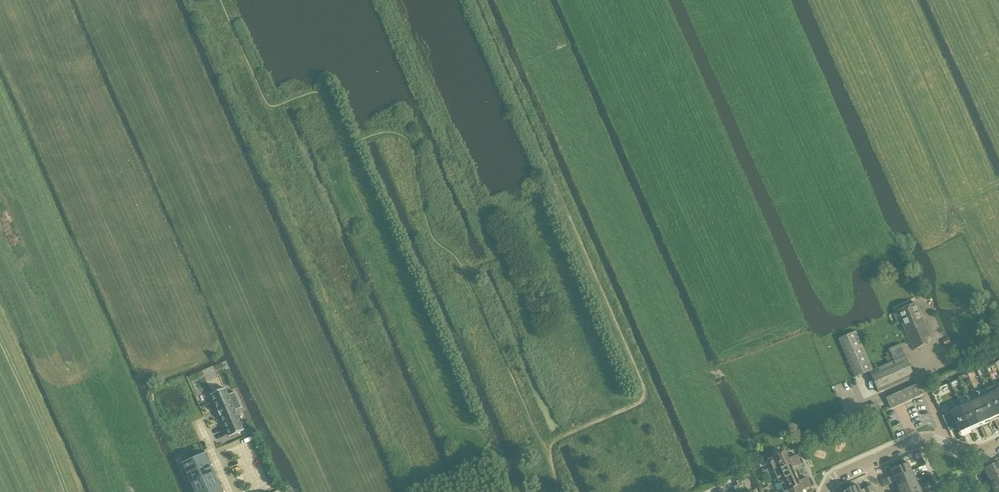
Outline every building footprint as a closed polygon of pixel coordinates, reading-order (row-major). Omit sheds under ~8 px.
[(932,341),(923,320),(916,303),(902,309),(904,314),(899,316),(904,328),(913,349),(932,341)] [(855,378),(873,370),(856,332),(838,340),(855,378)] [(888,350),(894,362),(869,372),(878,392),(915,376),(900,345),(888,350)] [(916,385),(886,397),(891,408),(920,395),(916,385)] [(235,392),(228,395),(226,390),(225,388),(224,389),(219,391),(218,392),(213,394),(211,395),(212,396),(214,401),(217,408),(221,417),(230,436),(244,430),(235,411),(242,408),(235,392)] [(987,395),(995,413),(997,417),(998,416),(998,396),(997,393),(990,396),(989,394),(987,395)] [(987,395),(978,399),(979,401),(986,418),(988,421),(989,423),(995,420),(994,418),(997,417),(995,413),(987,395)] [(971,402),(969,403),(971,409),(979,425),(982,424),(983,425),(989,423),(988,421),(986,418),(979,401),(972,404),(971,402)] [(968,405),(961,409),(970,429),(971,431),(976,428),(976,427),(979,425),(971,409),(969,403),(967,404),(968,405)] [(952,412),(943,416),(946,423),(948,427),(950,431),(956,428),(958,428),(961,433),(964,432),(965,434),(971,431),(970,429),(961,409),(953,412),(952,410),(951,410),(952,412)] [(792,463),(799,460),(796,455),(787,459),(784,452),(769,459),(772,467),(769,468),(769,469),(763,472),(764,475),(771,472),(781,468),(792,463)] [(187,474),(210,463),(206,453),(182,464),(187,474)] [(779,482),(787,478),(794,475),(791,468),(800,464),(799,460),(792,463),(781,468),(771,472),(773,476),(776,474),(778,478),(779,482)] [(998,476),(998,462),(985,469),(990,480),(998,476)] [(215,473),(210,463),(187,474),(191,484),(215,473)] [(890,477),(889,477),(891,480),(896,478),(912,471),(908,463),(891,471),(893,476),(890,477)] [(887,478),(886,479),(887,482),(889,485),(893,483),(893,482),(896,481),(898,486),(915,479),(915,478),(912,471),(896,478),(891,480),(889,477),(888,478),(887,478)] [(219,483),(215,473),(191,484),(195,491),(199,491),(219,483)] [(809,482),(806,477),(797,481),(794,475),(787,478),(779,482),(783,489),(779,491),(777,491),(787,491),(792,490),(809,482)] [(990,480),(994,491),(998,489),(998,476),(990,480)] [(899,491),(906,491),(919,486),(915,479),(898,486),(901,491),(899,491)] [(736,482),(737,484),(738,485),(741,491),(746,491),(742,483),(740,480),(736,482)] [(787,491),(802,491),(811,487),(809,482),(792,490),(787,491)] [(219,483),(199,491),(223,491),(219,483)]
